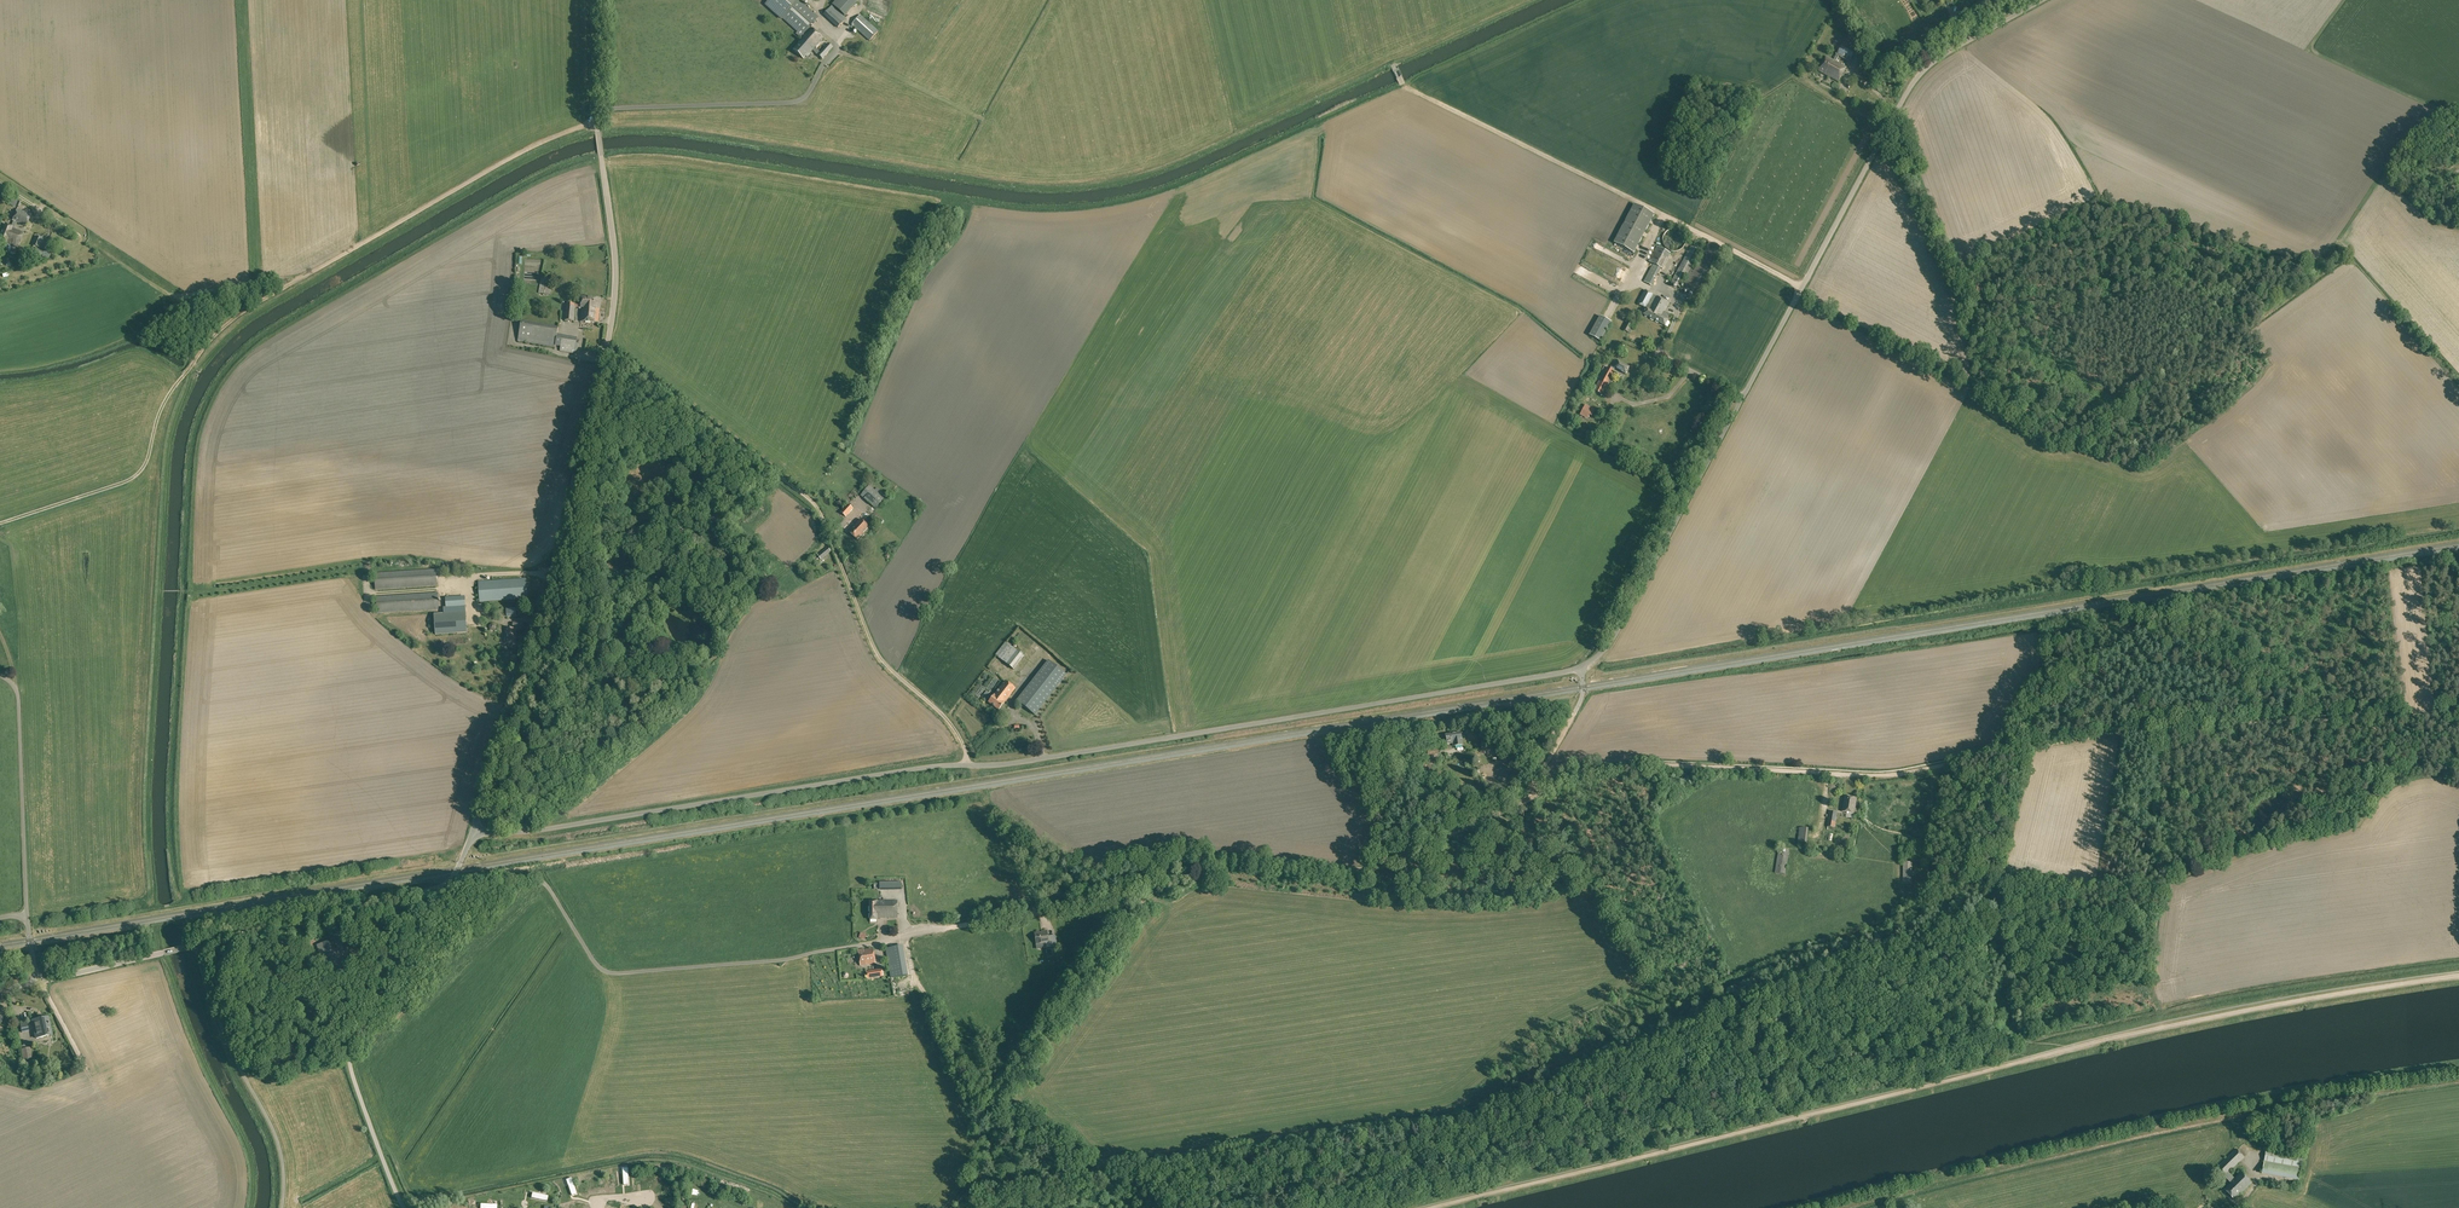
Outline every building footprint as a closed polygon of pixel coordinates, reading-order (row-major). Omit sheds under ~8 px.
[(782,18),(799,0),(770,0),(765,5),(781,19),(782,18)] [(822,59),(833,47),(828,43),(820,52),(815,47),(823,39),(809,27),(818,17),(799,0),(782,18),(801,35),(799,37),(802,39),(799,42),(800,43),(793,50),(803,59),(806,55),(807,56),(812,50),(822,59)] [(845,16),(857,3),(854,0),(836,0),(832,4),(845,16)] [(823,15),(837,28),(846,18),(832,5),(823,15)] [(851,25),(869,41),(878,31),(860,15),(851,25)] [(883,24),(887,20),(882,16),(879,20),(883,24)] [(1819,71),(1839,82),(1846,67),(1836,62),(1839,56),(1850,62),(1854,55),(1861,42),(1848,34),(1840,48),(1833,60),(1826,57),(1819,71)] [(1859,71),(1872,78),(1875,72),(1874,71),(1876,68),(1868,64),(1870,62),(1865,59),(1864,61),(1863,61),(1861,64),(1862,65),(1859,71)] [(1615,243),(1634,253),(1655,215),(1635,204),(1615,243)] [(12,221),(26,226),(31,214),(17,208),(12,221)] [(18,247),(24,233),(13,228),(13,227),(6,224),(0,238),(0,241),(6,244),(7,243),(18,247)] [(1663,237),(1663,238),(1663,239),(1663,240),(1663,241),(1663,242),(1663,243),(1664,244),(1664,245),(1665,246),(1666,247),(1666,248),(1667,249),(1668,249),(1669,250),(1670,251),(1671,251),(1672,251),(1673,251),(1674,251),(1675,251),(1676,251),(1677,251),(1678,251),(1679,250),(1680,250),(1681,249),(1682,249),(1682,248),(1683,247),(1684,247),(1684,246),(1685,245),(1685,244),(1686,243),(1686,242),(1686,241),(1686,240),(1686,239),(1686,238),(1686,237),(1686,236),(1685,235),(1685,234),(1684,233),(1683,232),(1682,231),(1681,230),(1680,229),(1679,229),(1678,229),(1677,228),(1676,228),(1675,228),(1674,228),(1673,228),(1672,229),(1671,229),(1670,229),(1669,230),(1668,230),(1667,231),(1666,231),(1666,232),(1665,233),(1665,234),(1664,235),(1664,236),(1663,237)] [(32,245),(44,250),(48,241),(44,239),(36,236),(32,245)] [(1684,290),(1700,299),(1726,251),(1709,242),(1693,270),(1691,269),(1701,251),(1691,245),(1674,277),(1671,283),(1680,288),(1682,284),(1686,286),(1684,290)] [(30,253),(42,257),(44,251),(33,246),(30,253)] [(1644,282),(1651,286),(1661,268),(1662,269),(1670,254),(1657,246),(1648,261),(1653,264),(1644,282)] [(51,252),(45,250),(43,258),(49,260),(51,252)] [(538,293),(551,295),(553,280),(541,278),(538,293)] [(1643,314),(1665,326),(1668,320),(1667,319),(1670,314),(1665,312),(1669,303),(1644,290),(1637,304),(1647,309),(1643,314)] [(581,320),(598,322),(600,299),(582,298),(581,305),(575,304),(566,303),(564,320),(574,321),(575,307),(581,308),(582,308),(581,320)] [(1589,335),(1601,341),(1611,322),(1600,316),(1589,335)] [(1623,329),(1628,332),(1634,322),(1629,319),(1623,329)] [(560,351),(577,354),(579,340),(577,340),(577,337),(557,334),(558,327),(521,321),(517,341),(555,347),(555,346),(560,347),(560,351)] [(1615,368),(1626,374),(1629,368),(1614,360),(1611,366),(1615,368)] [(1595,389),(1603,393),(1606,386),(1615,371),(1607,367),(1595,389)] [(1580,415),(1588,419),(1590,415),(1592,416),(1596,410),(1593,408),(1593,409),(1586,405),(1580,415)] [(860,496),(876,509),(885,498),(883,497),(885,495),(877,488),(875,490),(870,485),(860,496)] [(840,512),(846,517),(853,509),(848,504),(840,512)] [(854,526),(863,534),(869,527),(860,519),(854,526)] [(848,532),(857,540),(863,534),(854,526),(848,532)] [(817,555),(821,560),(831,551),(827,547),(817,555)] [(374,573),(375,590),(437,586),(436,574),(440,574),(440,569),(436,570),(436,569),(374,573)] [(478,582),(479,602),(528,599),(527,579),(478,582)] [(376,597),(377,613),(439,609),(438,593),(376,597)] [(434,614),(435,635),(467,633),(465,596),(445,597),(446,608),(444,608),(444,614),(434,614)] [(505,643),(516,643),(516,630),(522,631),(522,623),(513,623),(513,627),(506,627),(505,643)] [(995,655),(1014,670),(1024,657),(1005,642),(995,655)] [(1016,701),(1035,716),(1067,675),(1048,660),(1016,701)] [(475,668),(481,672),(484,668),(479,664),(475,668)] [(988,702),(998,710),(1015,689),(1005,681),(988,702)] [(1453,743),(1453,746),(1463,745),(1461,733),(1446,735),(1448,744),(1453,743)] [(1842,811),(1854,814),(1857,799),(1845,797),(1842,811)] [(1827,826),(1835,828),(1837,813),(1830,811),(1827,826)] [(1798,842),(1807,843),(1808,828),(1799,828),(1798,842)] [(1774,873),(1785,875),(1789,851),(1779,849),(1774,873)] [(1903,884),(1912,884),(1912,862),(1903,862),(1903,884)] [(869,901),(869,920),(878,920),(878,918),(897,918),(897,900),(869,901)] [(1044,943),(1044,947),(1055,945),(1055,941),(1053,941),(1052,935),(1048,935),(1047,931),(1042,931),(1042,932),(1034,933),(1036,944),(1044,943)] [(347,964),(339,938),(328,942),(317,945),(325,971),(332,969),(333,971),(341,968),(340,967),(347,964)] [(891,978),(891,980),(898,979),(897,977),(908,975),(903,945),(886,948),(891,978)] [(858,950),(860,966),(875,963),(873,949),(864,950),(863,949),(858,950)] [(866,971),(867,979),(883,976),(882,969),(866,971)] [(986,997),(980,999),(985,1013),(990,1011),(986,997)] [(34,1029),(36,1038),(52,1035),(48,1017),(32,1020),(34,1029)] [(20,1024),(22,1033),(29,1032),(28,1022),(20,1024)] [(22,1054),(23,1060),(32,1058),(30,1047),(21,1049),(22,1054)] [(2225,1190),(2233,1199),(2240,1193),(2241,1193),(2252,1183),(2241,1172),(2234,1179),(2228,1172),(2244,1157),(2236,1149),(2216,1168),(2224,1176),(2231,1183),(2225,1190)] [(2287,1154),(2271,1151),(2266,1150),(2264,1161),(2262,1174),(2298,1181),(2301,1168),(2300,1168),(2302,1157),(2287,1154)] [(576,1194),(571,1179),(566,1180),(572,1195),(576,1194)] [(694,1195),(700,1198),(704,1189),(698,1187),(694,1195)]
